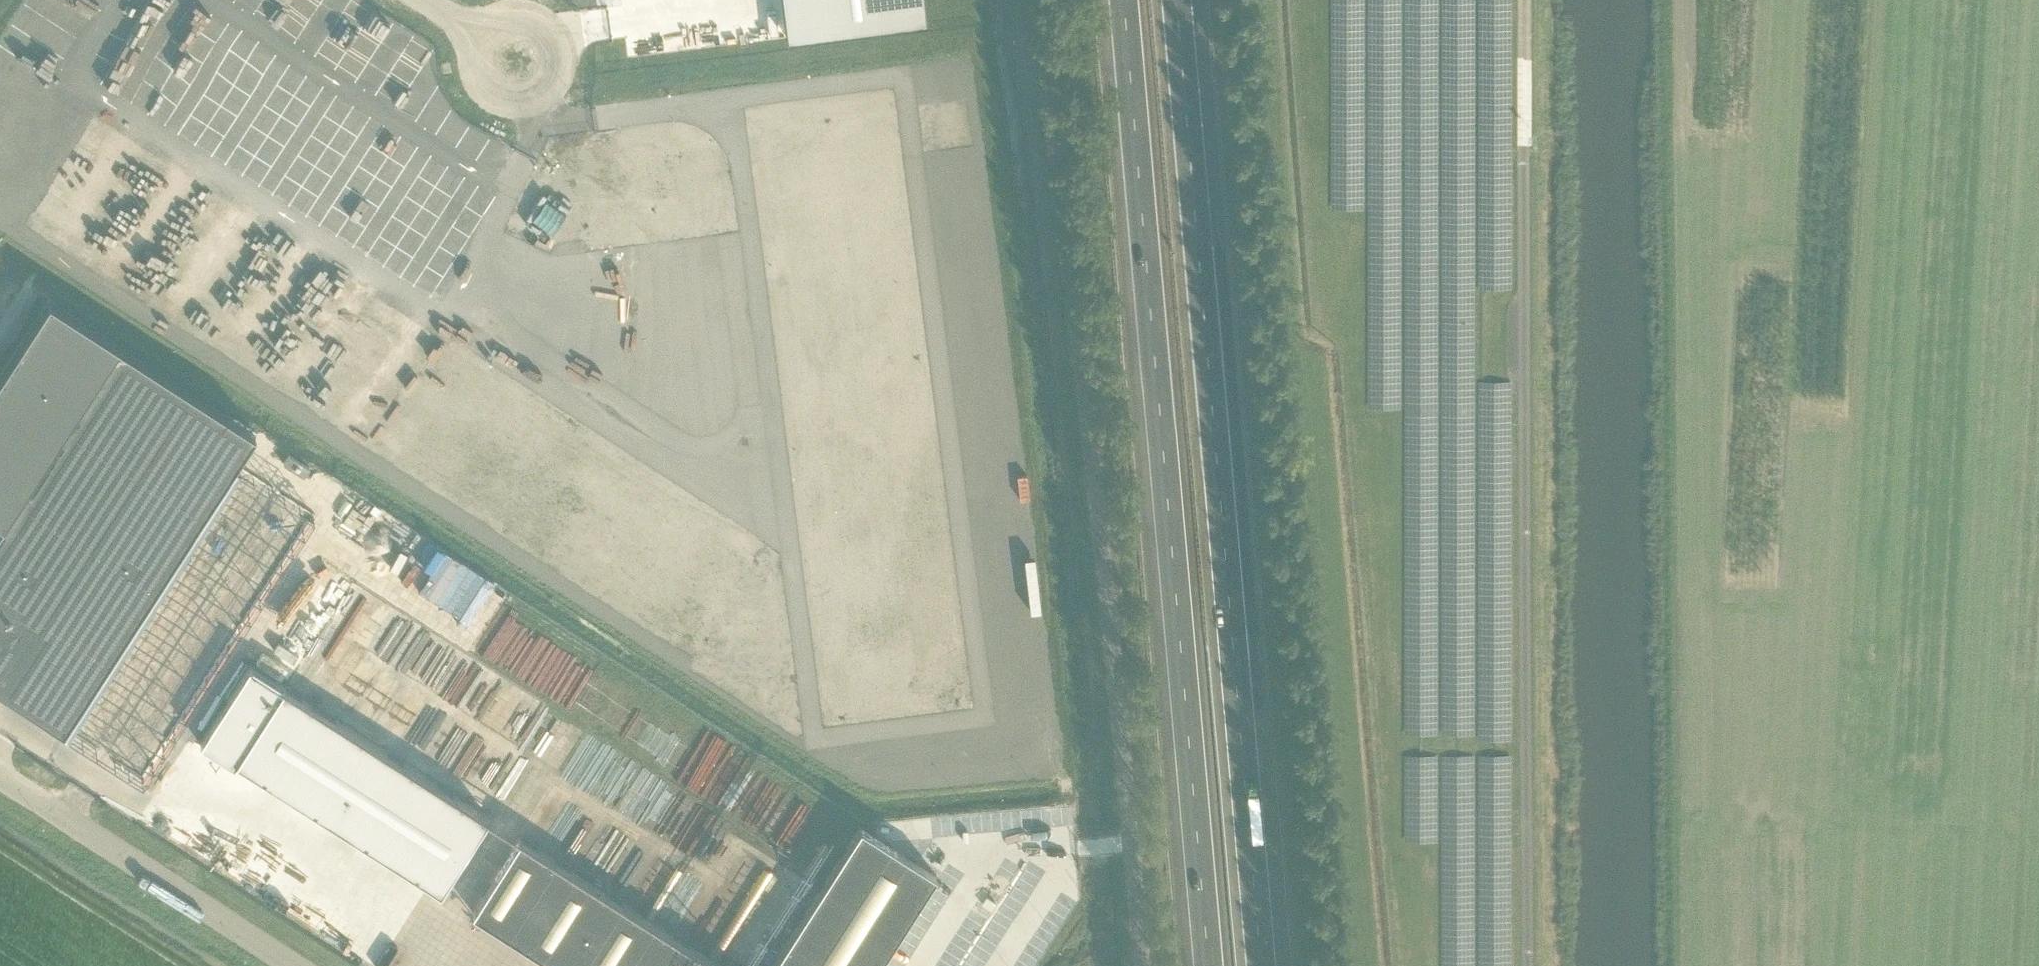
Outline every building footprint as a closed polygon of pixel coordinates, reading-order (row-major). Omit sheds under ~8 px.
[(787,35),(927,18),(925,0),(783,0),(787,35)] [(686,138),(602,152),(609,195),(696,185),(686,138)] [(2,517),(116,339),(47,295),(0,368),(0,516),(2,517)] [(0,520),(0,687),(139,777),(306,516),(229,466),(254,427),(116,339),(2,517),(0,520)] [(389,651),(386,711),(370,703),(362,718),(348,724),(456,782),(448,774),(457,770),(461,779),(476,772),(475,767),(484,757),(485,744),(453,714),(478,668),(434,645),(417,676),(401,676),(393,658),(408,659),(418,648),(395,626),(396,611),(337,579),(284,677),(295,683),(305,663),(322,664),(322,652),(345,653),(344,649),(389,651)] [(234,764),(236,761),(440,891),(488,816),(251,664),(200,742),(234,764)] [(561,763),(576,743),(559,731),(544,751),(561,763)] [(151,777),(138,811),(167,822),(169,817),(183,822),(193,797),(222,808),(229,790),(234,792),(241,776),(179,753),(172,770),(169,769),(164,782),(151,777)] [(552,801),(530,837),(548,848),(570,811),(552,801)] [(936,873),(861,825),(771,965),(877,965),(936,873)] [(559,965),(725,965),(521,836),(472,911),(559,965)]
